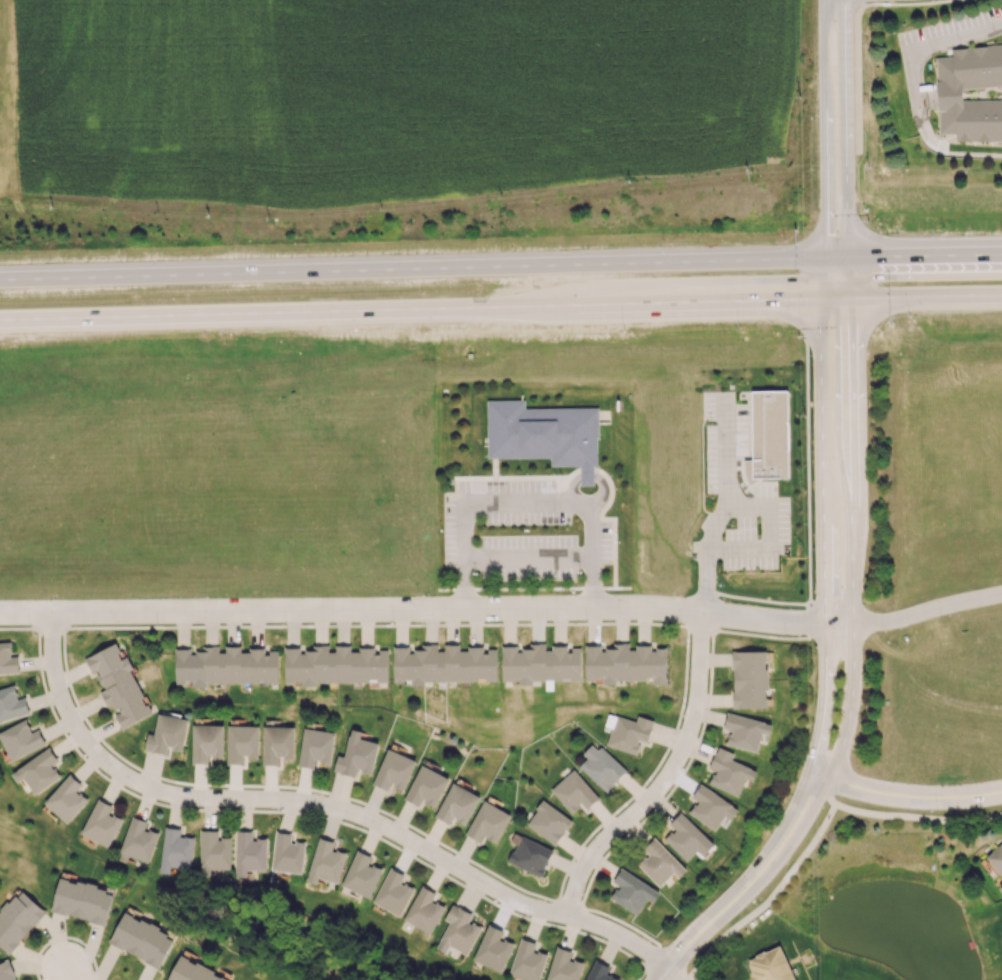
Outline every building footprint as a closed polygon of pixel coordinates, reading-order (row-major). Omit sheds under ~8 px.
[(953,45),(1001,40),(1001,140),(937,134),(934,58),(953,54),(953,45)] [(751,391),(787,391),(787,477),(751,477),(751,391)] [(487,400),(525,400),(526,407),(598,406),(598,465),(550,466),(550,457),(488,458),(487,400)] [(18,657),(11,657),(10,642),(0,643),(0,674),(18,673),(18,657)] [(85,657),(92,673),(96,671),(104,690),(100,691),(107,707),(114,704),(118,713),(115,714),(121,728),(150,715),(120,642),(85,657)] [(581,680),(581,648),(568,648),(568,647),(546,647),(546,643),(528,644),(528,649),(517,650),(517,646),(501,646),(502,680),(519,679),(519,684),(533,684),(533,681),(581,680)] [(585,680),(603,680),(603,684),(616,684),(616,680),(653,679),(653,684),(666,684),(666,649),(651,649),(651,646),(629,647),(629,643),(613,643),(613,649),(601,649),(601,646),(585,646),(585,680)] [(497,682),(496,648),(460,648),(460,644),(441,644),(421,644),(421,651),(409,651),(409,647),(393,647),(394,681),(410,681),(410,682),(497,682)] [(285,682),(302,681),(302,686),(316,686),(316,683),(388,681),(387,650),(376,650),(376,648),(351,649),(351,645),(332,645),(312,646),(312,651),(300,651),(300,647),(284,648),(285,682)] [(278,683),(278,649),(241,650),(241,646),(222,646),(202,646),(202,652),(190,652),(190,649),(174,649),(175,682),(192,682),(192,684),(278,683)] [(732,708),(767,708),(767,651),(733,651),(732,708)] [(17,699),(14,685),(0,689),(0,721),(29,714),(25,697),(17,699)] [(182,751),(189,720),(158,713),(154,734),(148,733),(144,750),(166,755),(168,748),(182,751)] [(723,728),(729,729),(726,745),(758,751),(761,733),(769,735),(772,722),(726,714),(723,728)] [(637,754),(640,740),(648,742),(653,720),(637,716),(635,721),(614,715),(607,746),(637,754)] [(31,732),(26,720),(0,730),(0,737),(9,760),(45,745),(39,729),(31,732)] [(192,724),(191,763),(207,763),(207,756),(223,757),(224,725),(192,724)] [(226,763),(243,764),(243,757),(258,758),(259,726),(227,725),(226,763)] [(293,759),(294,727),(263,726),(262,765),(279,765),(279,759),(293,759)] [(330,764),(334,732),(303,728),(298,766),(314,768),(315,762),(330,764)] [(360,738),(361,731),(350,729),(344,756),(337,755),(333,772),(355,776),(356,771),(372,774),(378,742),(360,738)] [(578,766),(606,792),(625,771),(594,741),(582,754),(586,758),(578,766)] [(708,783),(737,797),(743,784),(749,786),(756,771),(731,759),(734,753),(718,746),(709,767),(715,770),(708,783)] [(60,778),(52,764),(57,761),(50,748),(10,771),(16,783),(24,778),(33,794),(60,778)] [(416,760),(387,748),(372,784),(386,790),(389,784),(404,790),(416,760)] [(435,807),(449,779),(421,764),(403,799),(418,806),(421,800),(435,807)] [(572,813),(582,804),(586,809),(599,797),(572,769),(550,790),(572,813)] [(76,790),(81,785),(70,774),(43,802),(67,823),(88,801),(76,790)] [(451,818),(466,825),(479,795),(451,783),(436,817),(449,823),(451,818)] [(730,820),(738,809),(700,783),(691,796),(697,800),(689,813),(714,830),(724,815),(730,820)] [(109,847),(121,819),(108,813),(112,805),(96,798),(81,834),(109,847)] [(510,813),(482,800),(466,835),(479,841),(482,836),(497,842),(510,813)] [(526,824),(555,845),(572,820),(543,800),(526,824)] [(669,824),(674,828),(663,839),(687,861),(708,838),(680,812),(669,824)] [(149,863),(159,833),(144,828),(147,821),(132,816),(119,853),(149,863)] [(194,837),(180,836),(181,828),(164,827),(159,873),(170,874),(171,866),(191,868),(194,837)] [(230,870),(231,838),(217,838),(218,830),(200,830),(199,869),(230,870)] [(267,839),(252,838),(252,831),(236,831),(235,877),(246,877),(246,870),(266,870),(267,839)] [(271,870),(302,873),(305,842),(291,840),(292,833),(275,832),(271,870)] [(553,849),(520,835),(508,863),(541,877),(553,849)] [(338,883),(346,853),(332,849),(334,842),(318,837),(306,881),(316,884),(318,878),(338,883)] [(659,887),(674,873),(678,878),(686,871),(655,837),(643,849),(648,854),(637,864),(659,887)] [(985,856),(1001,878),(1001,843),(985,856)] [(370,898),(381,869),(368,864),(371,856),(356,850),(341,886),(370,898)] [(414,887),(401,882),(405,874),(388,868),(373,904),(401,916),(414,887)] [(647,899),(653,903),(660,892),(621,868),(612,881),(618,885),(610,898),(637,915),(647,899)] [(106,924),(114,891),(59,878),(51,911),(106,924)] [(402,919),(430,934),(445,906),(433,900),(437,894),(421,885),(402,919)] [(10,954),(45,910),(18,889),(0,911),(0,946),(10,954)] [(466,955),(481,928),(468,921),(472,914),(452,903),(444,919),(449,922),(435,948),(445,953),(449,946),(466,955)] [(160,967),(174,935),(123,912),(109,944),(160,967)] [(500,972),(513,944),(500,937),(503,931),(488,924),(472,959),(500,972)] [(547,955),(534,950),(536,943),(521,938),(509,974),(526,979),(538,979),(547,955)] [(780,945),(745,959),(754,979),(795,979),(780,945)] [(569,959),(571,951),(556,946),(546,979),(578,979),(583,963),(569,959)] [(229,979),(179,955),(167,979),(229,979)] [(8,959),(0,963),(0,979),(16,979),(8,959)] [(594,959),(584,979),(619,979),(606,973),(609,967),(594,959)]
